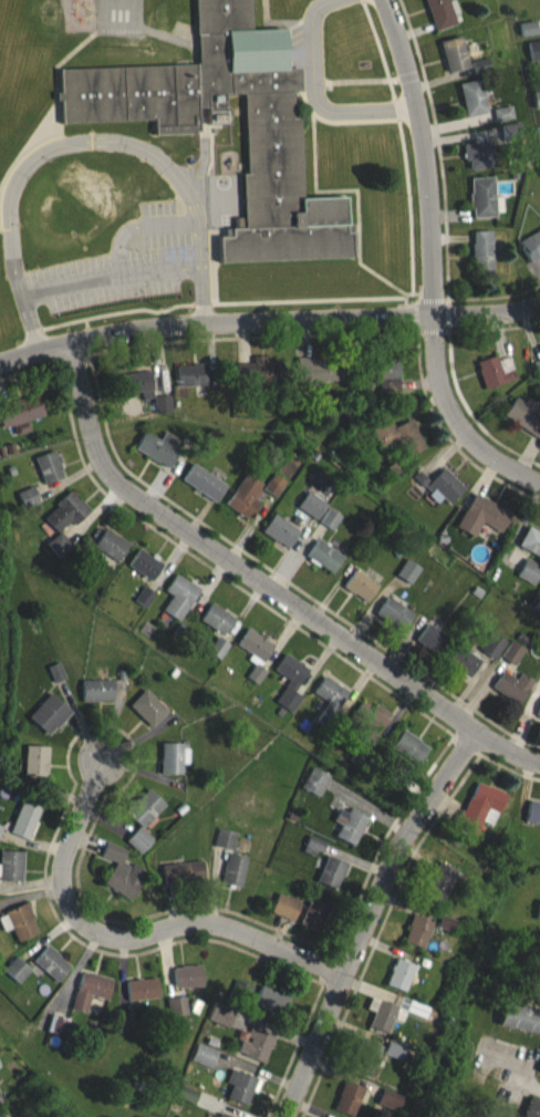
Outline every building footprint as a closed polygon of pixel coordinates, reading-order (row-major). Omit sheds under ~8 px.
[(60,121),(153,117),(154,133),(198,131),(197,107),(206,106),(207,123),(229,122),(228,108),(224,110),(224,93),(242,93),(246,172),(240,172),(242,227),(229,227),(229,236),(218,236),(219,261),(351,257),(350,230),(344,231),(344,226),(343,196),(301,197),(299,116),(292,116),(291,91),(300,90),(299,66),(284,66),(282,28),(249,29),(248,0),(195,0),(197,45),(197,62),(59,68),(60,121)] [(448,1),(451,0),(454,0),(458,14),(453,15),(454,17),(459,14),(461,21),(455,23),(456,24),(435,31),(424,0),(448,0),(448,1)] [(522,37),(520,23),(536,21),(538,34),(522,37)] [(468,68),(446,73),(438,41),(459,35),(468,68)] [(526,42),(539,40),(539,60),(529,61),(526,42)] [(490,71),(474,75),(470,62),(487,58),(490,71)] [(487,113),(465,118),(457,84),(479,79),(487,113)] [(530,93),(539,91),(539,108),(532,108),(530,93)] [(513,118),(495,123),(492,110),(510,106),(513,118)] [(520,139),(502,142),(500,125),(518,123),(520,139)] [(479,138),(480,142),(489,141),(494,167),(468,170),(466,159),(463,161),(460,144),(472,143),(472,139),(479,138)] [(492,177),(495,197),(502,197),(502,213),(496,213),(496,217),(471,219),(470,208),(469,208),(468,194),(470,194),(469,178),(492,177)] [(518,241),(539,228),(539,256),(528,263),(519,248),(521,246),(518,241)] [(490,246),(491,275),(471,276),(470,254),(469,254),(469,249),(470,249),(470,244),(472,244),(471,231),(490,230),(491,246),(490,246)] [(495,355),(496,361),(509,356),(513,370),(511,370),(515,379),(484,390),(477,370),(478,369),(476,362),(495,355)] [(269,356),(269,363),(284,362),(285,387),(239,390),(238,364),(256,363),(256,358),(269,356)] [(330,358),(330,361),(345,361),(346,381),(328,382),(328,392),(309,392),(309,382),(300,382),(299,358),(330,358)] [(402,359),(403,392),(383,392),(382,380),(374,380),(373,360),(402,359)] [(531,363),(539,360),(539,377),(537,379),(531,363)] [(208,363),(208,385),(184,386),(183,381),(179,381),(179,366),(195,365),(195,364),(208,363)] [(144,369),(144,372),(153,370),(156,390),(155,390),(156,399),(146,401),(145,392),(127,395),(124,374),(139,372),(139,370),(144,369)] [(2,426),(0,420),(0,405),(24,397),(24,399),(39,394),(44,413),(29,418),(31,426),(17,431),(14,423),(2,426)] [(174,412),(157,413),(156,396),(173,395),(174,412)] [(512,397),(539,415),(539,438),(539,439),(501,415),(512,397)] [(391,415),(397,427),(415,418),(420,430),(419,430),(428,447),(408,457),(399,439),(384,447),(372,425),(391,415)] [(147,431),(164,441),(168,432),(181,439),(177,448),(181,452),(172,469),(149,458),(150,457),(137,449),(147,431)] [(14,452),(7,454),(3,445),(11,442),(14,452)] [(66,477),(46,484),(38,457),(58,451),(66,477)] [(403,472),(395,476),(390,467),(398,463),(403,472)] [(230,486),(218,503),(201,492),(200,493),(196,490),(197,488),(185,480),(197,464),(230,486)] [(15,474),(10,476),(7,468),(12,466),(15,474)] [(465,489),(449,505),(443,498),(434,506),(425,497),(429,492),(424,487),(443,467),(465,489)] [(428,479),(423,486),(412,476),(417,469),(428,479)] [(263,505),(251,521),(228,505),(249,474),(264,485),(260,490),(267,495),(260,503),(263,505)] [(288,482),(278,497),(266,488),(276,474),(288,482)] [(40,503),(24,509),(18,493),(33,486),(40,503)] [(331,504),(320,520),(299,507),(310,490),(331,504)] [(73,492),(84,503),(85,501),(93,511),(77,526),(73,520),(60,532),(46,518),(60,506),(58,505),(73,492)] [(478,494),(517,514),(507,534),(485,523),(477,537),(458,527),(468,509),(469,510),(478,494)] [(344,516),(334,530),(322,521),(332,508),(344,516)] [(302,532),(291,548),(282,541),(280,544),(263,531),(277,514),(302,532)] [(530,526),(539,531),(539,557),(520,546),(530,526)] [(107,529),(122,539),(122,537),(132,545),(120,562),(96,546),(107,529)] [(63,531),(76,547),(61,560),(49,545),(54,539),(53,537),(55,535),(56,537),(63,531)] [(320,540),(328,545),(329,542),(332,545),(331,547),(345,557),(335,573),(322,565),(320,567),(310,560),(312,558),(309,557),(320,540)] [(467,545),(465,551),(458,548),(460,541),(467,545)] [(142,549),(154,558),(156,554),(163,557),(159,561),(165,565),(154,581),(131,566),(142,549)] [(419,568),(409,583),(394,575),(404,558),(419,568)] [(528,558),(539,564),(539,575),(534,586),(518,577),(528,558)] [(381,586),(370,602),(356,593),(356,594),(345,588),(357,570),(381,586)] [(179,573),(191,582),(193,582),(204,589),(181,621),(165,610),(175,596),(168,591),(179,573)] [(157,593),(147,609),(136,600),(146,586),(157,593)] [(487,592),(481,600),(472,593),(478,586),(487,592)] [(416,613),(405,631),(380,614),(391,597),(416,613)] [(212,603),(225,612),(226,610),(230,613),(228,616),(235,620),(224,635),(201,620),(212,603)] [(189,628),(183,639),(175,633),(183,623),(189,628)] [(455,641),(443,659),(425,645),(419,641),(430,624),(455,641)] [(251,629),(262,637),(264,632),(271,638),(269,641),(278,647),(263,666),(269,671),(259,684),(248,678),(257,664),(250,660),(253,654),(239,644),(251,629)] [(509,642),(498,660),(482,649),(494,631),(509,642)] [(530,639),(525,645),(518,639),(522,632),(530,639)] [(229,644),(219,660),(208,652),(218,637),(229,644)] [(528,650),(517,665),(503,656),(515,641),(528,650)] [(484,661),(471,679),(460,671),(461,670),(449,661),(460,644),(484,661)] [(288,653),(301,662),(301,661),(305,663),(304,665),(312,670),(301,686),(300,686),(297,692),(304,697),(294,713),(279,703),(288,687),(287,687),(291,681),(277,671),(288,653)] [(68,679),(56,683),(50,666),(61,662),(68,679)] [(180,672),(176,678),(172,674),(176,669),(180,672)] [(507,671),(520,680),(525,673),(538,682),(522,705),(496,687),(507,671)] [(345,718),(335,732),(319,721),(331,703),(316,693),(328,676),(351,692),(336,713),(345,718)] [(105,702),(85,702),(85,680),(115,680),(115,701),(105,701),(105,702)] [(170,712),(154,728),(132,705),(148,689),(170,712)] [(74,713),(59,730),(58,727),(50,736),(30,717),(53,692),(74,713)] [(365,702),(375,709),(380,703),(394,714),(374,744),(355,732),(360,724),(353,718),(365,702)] [(284,711),(280,716),(274,713),(279,707),(284,711)] [(432,748),(420,765),(394,747),(406,728),(424,741),(423,743),(432,748)] [(189,741),(189,748),(191,748),(191,764),(185,764),(185,775),(163,774),(163,758),(165,758),(165,743),(185,744),(185,741),(189,741)] [(375,755),(365,769),(351,759),(361,745),(375,755)] [(51,747),(49,776),(25,775),(28,746),(51,747)] [(409,773),(402,784),(388,775),(396,763),(409,773)] [(333,776),(322,797),(304,787),(315,766),(333,776)] [(481,782),(491,786),(491,785),(510,794),(501,814),(500,814),(495,826),(485,821),(478,836),(465,828),(465,829),(456,824),(465,809),(466,810),(471,798),(474,799),(481,782)] [(150,788),(168,805),(145,828),(128,811),(131,809),(128,808),(139,797),(141,798),(150,788)] [(42,804),(28,839),(9,831),(23,797),(42,804)] [(188,809),(179,816),(174,809),(183,801),(188,809)] [(532,801),(539,804),(539,824),(528,821),(532,801)] [(349,808),(366,818),(352,845),(334,836),(340,825),(333,820),(340,809),(346,813),(349,808)] [(156,840),(143,855),(128,841),(142,827),(156,840)] [(448,829),(443,838),(438,835),(445,827),(448,829)] [(240,834),(237,851),(217,847),(221,829),(240,834)] [(329,842),(324,854),(320,851),(316,857),(305,852),(312,836),(329,842)] [(124,861),(134,867),(136,862),(150,872),(132,900),(120,892),(118,893),(113,890),(114,888),(106,882),(118,863),(103,856),(110,841),(129,850),(124,861)] [(21,881),(0,880),(0,851),(22,851),(21,881)] [(251,858),(245,888),(225,883),(231,854),(251,858)] [(351,865),(345,876),(344,876),(339,889),(320,881),(331,856),(351,865)] [(193,883),(180,886),(179,883),(168,886),(165,866),(206,860),(208,880),(193,882),(193,883)] [(460,871),(442,907),(423,897),(432,879),(433,880),(443,862),(460,871)] [(304,903),(295,922),(272,912),(281,892),(304,903)] [(333,907),(321,933),(302,924),(314,898),(333,907)] [(6,931),(0,920),(0,917),(7,914),(6,912),(29,902),(35,918),(34,919),(41,932),(19,942),(12,928),(6,931)] [(435,922),(425,949),(406,941),(412,927),(411,927),(415,914),(435,922)] [(442,914),(459,921),(454,933),(451,932),(451,933),(436,927),(442,914)] [(72,966),(59,982),(34,962),(50,944),(62,954),(60,956),(72,966)] [(32,971),(20,984),(4,970),(17,956),(32,971)] [(398,958),(417,965),(406,992),(388,984),(394,970),(392,970),(394,964),(396,965),(398,958)] [(429,961),(426,968),(418,964),(420,958),(429,961)] [(205,986),(177,987),(177,969),(184,968),(184,966),(204,965),(205,986)] [(84,973),(95,975),(95,974),(115,980),(110,1001),(93,995),(89,1013),(72,1009),(77,991),(80,991),(84,973)] [(144,979),(144,980),(159,979),(162,997),(131,1001),(128,982),(139,981),(139,979),(144,979)] [(257,987),(248,1006),(230,997),(239,980),(257,987)] [(264,985),(276,990),(276,987),(294,996),(285,1016),(257,1003),(264,985)] [(426,1006),(422,1017),(404,1011),(399,1021),(392,1017),(385,1033),(367,1025),(373,1012),(365,1009),(371,996),(395,1006),(399,995),(426,1006)] [(189,1014),(172,1016),(169,1000),(187,996),(189,1014)] [(205,1003),(199,1015),(193,1012),(197,1000),(205,1003)] [(239,1010),(231,1027),(210,1020),(218,1002),(239,1010)] [(536,1011),(539,1012),(539,1034),(502,1024),(508,1003),(523,1007),(525,1004),(537,1007),(536,1011)] [(55,1013),(72,1017),(71,1018),(73,1020),(66,1037),(48,1032),(53,1014),(54,1015),(55,1013)] [(134,1030),(123,1031),(121,1014),(132,1013),(134,1030)] [(279,1037),(274,1049),(272,1049),(267,1063),(247,1056),(248,1054),(241,1051),(245,1040),(248,1041),(253,1027),(279,1037)] [(247,1032),(243,1040),(237,1037),(240,1030),(247,1032)] [(220,1041),(217,1047),(208,1044),(211,1037),(220,1041)] [(407,1047),(402,1061),(385,1054),(391,1041),(407,1047)] [(221,1052),(215,1069),(193,1061),(199,1043),(221,1052)] [(263,1080),(259,1093),(256,1092),(250,1105),(231,1097),(236,1085),(229,1083),(235,1068),(263,1080)] [(347,1080),(366,1088),(355,1116),(336,1109),(342,1095),(341,1095),(345,1084),(346,1084),(347,1080)] [(146,1092),(135,1093),(134,1082),(145,1082),(146,1092)] [(202,1093),(197,1105),(180,1097),(185,1085),(202,1093)] [(405,1096),(398,1111),(378,1104),(385,1088),(405,1096)] [(534,1097),(539,1099),(539,1116),(526,1116),(534,1097)]
